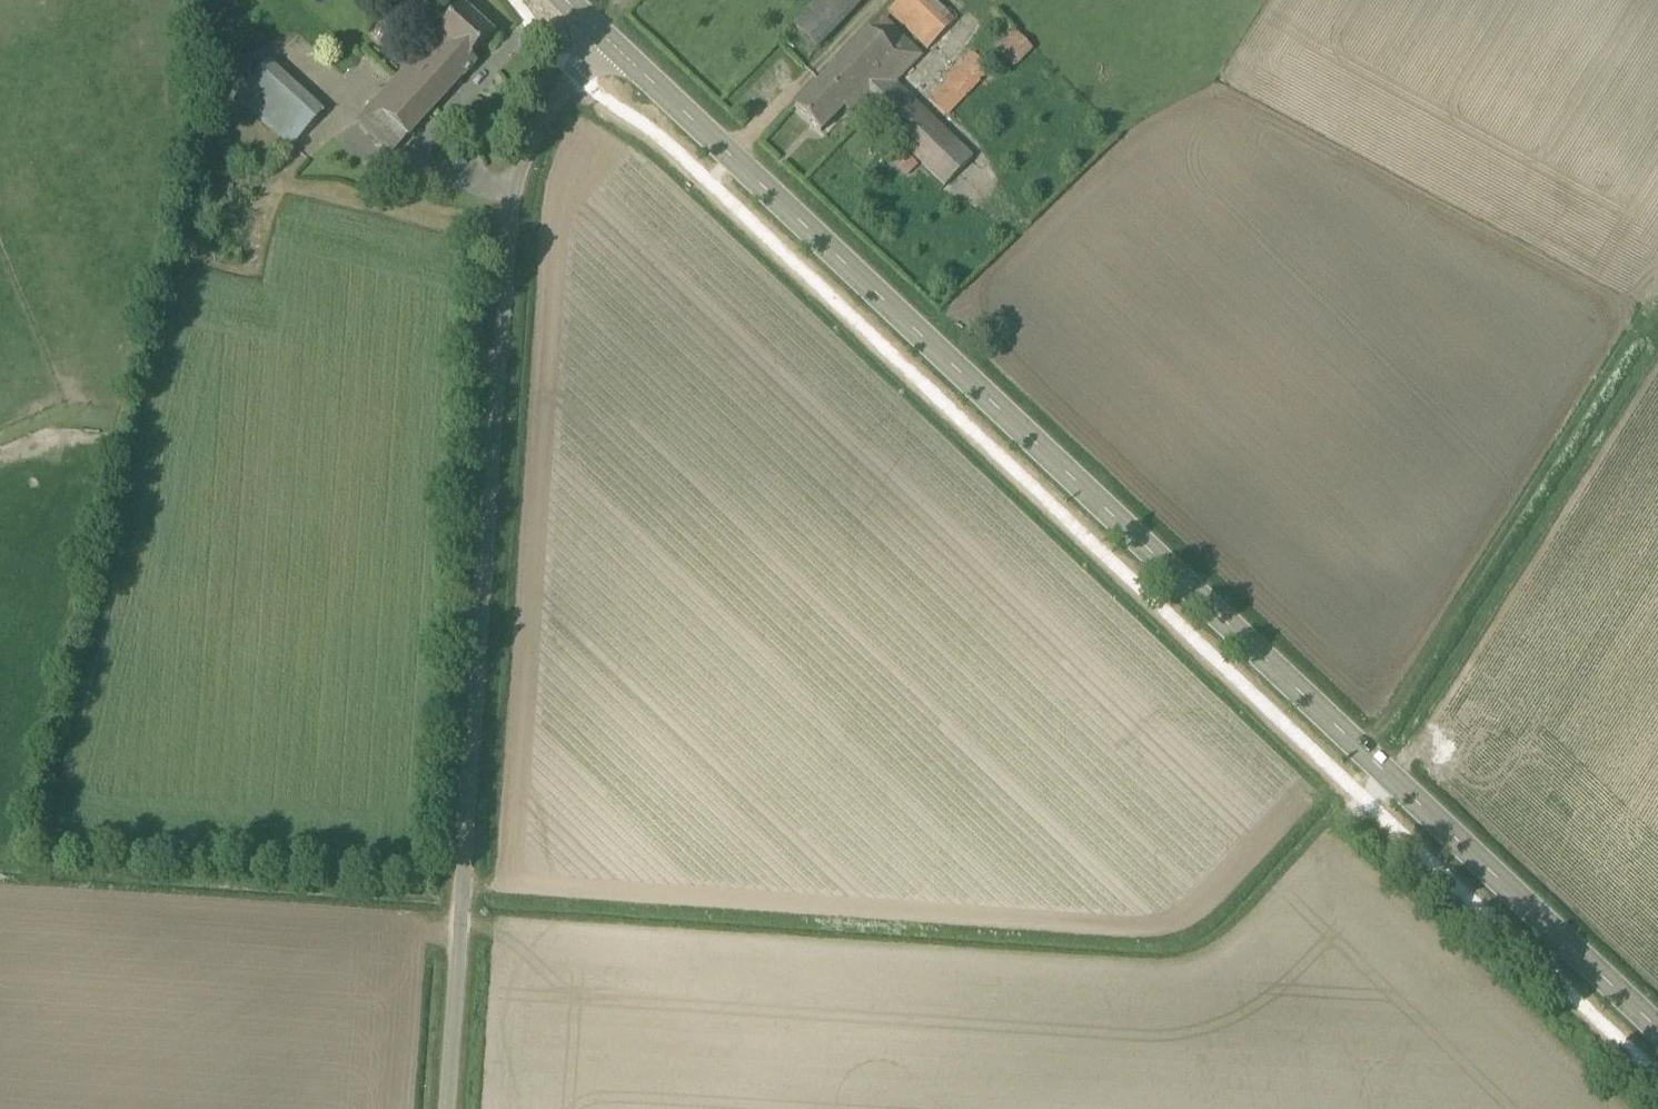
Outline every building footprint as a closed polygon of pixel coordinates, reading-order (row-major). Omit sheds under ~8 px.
[(809,11),(793,27),(816,48),(859,3),(858,2),(860,0),(819,0),(809,11)] [(889,15),(927,51),(956,21),(934,0),(904,0),(889,15)] [(462,6),(354,122),(391,156),(476,63),(471,58),(493,34),(462,6)] [(1013,29),(993,48),(1013,69),(1033,50),(1013,29)] [(891,57),(867,33),(795,108),(821,132),(842,111),(856,125),(862,118),(861,117),(867,111),(945,187),(973,158),(894,82),(919,57),(905,43),(891,57)] [(971,53),(928,100),(947,118),(991,71),(971,53)] [(269,62),(236,99),(291,149),(325,112),(269,62)]
